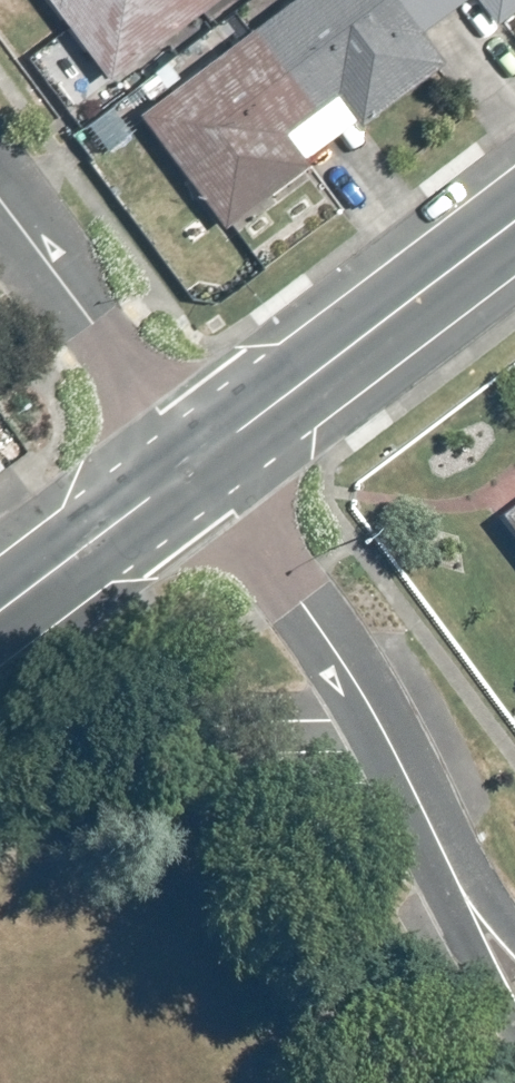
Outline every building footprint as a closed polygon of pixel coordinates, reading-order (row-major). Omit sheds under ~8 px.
[(104,79),(210,0),(46,0),(104,79)] [(134,113),(220,229),(308,164),(286,134),(335,98),(354,124),(438,62),(415,31),(457,0),(287,0),(134,113)] [(491,21),(514,4),(514,0),(475,0),(491,21)]
